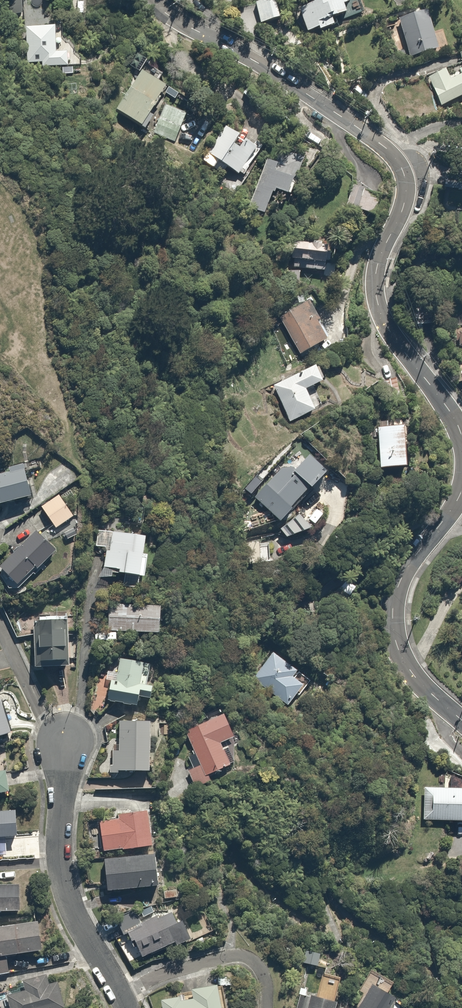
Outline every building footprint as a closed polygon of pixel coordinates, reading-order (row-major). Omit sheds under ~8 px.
[(257,2),(260,25),(283,22),(280,0),(277,0),(257,2)] [(349,18),(346,9),(354,6),(352,0),(315,0),(318,8),(302,14),(310,35),(323,31),(324,35),(339,30),(336,22),(349,18)] [(440,49),(430,13),(399,22),(410,58),(440,49)] [(75,69),(77,32),(65,32),(66,24),(39,23),(39,31),(27,31),(26,64),(43,65),(43,68),(75,69)] [(449,77),(446,68),(429,74),(440,106),(461,98),(461,72),(449,77)] [(119,112),(149,132),(165,109),(159,104),(171,87),(146,71),(119,112)] [(189,119),(168,108),(154,133),(175,144),(189,119)] [(225,128),(202,162),(223,176),(229,169),(243,178),(261,152),(225,128)] [(290,201),(304,168),(272,154),(251,205),(270,214),(278,196),(290,201)] [(444,191),(461,194),(461,177),(446,175),(444,191)] [(369,191),(354,186),(347,207),(362,212),(369,191)] [(290,242),(287,269),(332,275),(336,248),(290,242)] [(318,320),(310,303),(281,316),(302,363),(350,341),(337,311),(318,320)] [(315,406),(318,405),(312,390),(325,385),(319,368),(274,385),(289,426),(318,415),(315,406)] [(388,432),(382,432),(382,473),(412,473),(411,431),(407,431),(407,422),(388,422),(388,432)] [(297,476),(288,466),(253,499),(279,528),(333,477),(316,459),(297,476)] [(39,500),(30,460),(0,467),(0,509),(39,500)] [(76,518),(60,494),(42,505),(58,530),(76,518)] [(289,542),(316,530),(302,515),(281,534),(289,542)] [(22,588),(60,544),(39,525),(1,569),(22,588)] [(94,531),(92,548),(109,549),(106,574),(149,579),(153,537),(94,531)] [(239,541),(238,564),(268,566),(269,543),(239,541)] [(167,607),(110,604),(109,633),(166,636),(167,607)] [(75,664),(75,622),(41,623),(41,669),(57,669),(57,665),(75,664)] [(272,649),(249,673),(282,705),(306,681),(272,649)] [(152,663),(112,655),(108,674),(107,681),(110,681),(115,682),(111,702),(158,711),(162,688),(148,685),(152,663)] [(0,688),(0,741),(17,735),(2,687),(0,688)] [(211,776),(233,768),(224,745),(241,739),(233,715),(188,732),(196,755),(189,757),(194,770),(189,771),(196,791),(214,785),(211,776)] [(158,722),(122,721),(121,754),(114,753),(113,773),(156,775),(158,722)] [(444,777),(443,792),(422,790),(419,823),(461,827),(461,778),(444,777)] [(8,859),(6,841),(23,840),(22,813),(0,815),(0,860),(8,859)] [(101,817),(104,852),(160,847),(157,813),(101,817)] [(110,860),(112,894),(170,891),(168,857),(110,860)] [(24,914),(24,888),(0,888),(0,914),(24,914)] [(172,898),(117,920),(124,938),(134,934),(145,960),(197,939),(186,912),(178,915),(172,898)] [(13,974),(10,958),(45,953),(41,923),(0,929),(0,975),(13,974)] [(353,1007),(354,1007),(397,1007),(408,992),(374,968),(358,992),(362,995),(353,1007)] [(61,984),(50,986),(48,977),(25,982),(27,992),(8,996),(11,1007),(66,1007),(61,984)] [(318,977),(315,991),(302,987),(296,1007),(339,1007),(346,984),(318,977)] [(164,1004),(164,1007),(233,1007),(230,986),(197,991),(198,999),(164,1004)]
